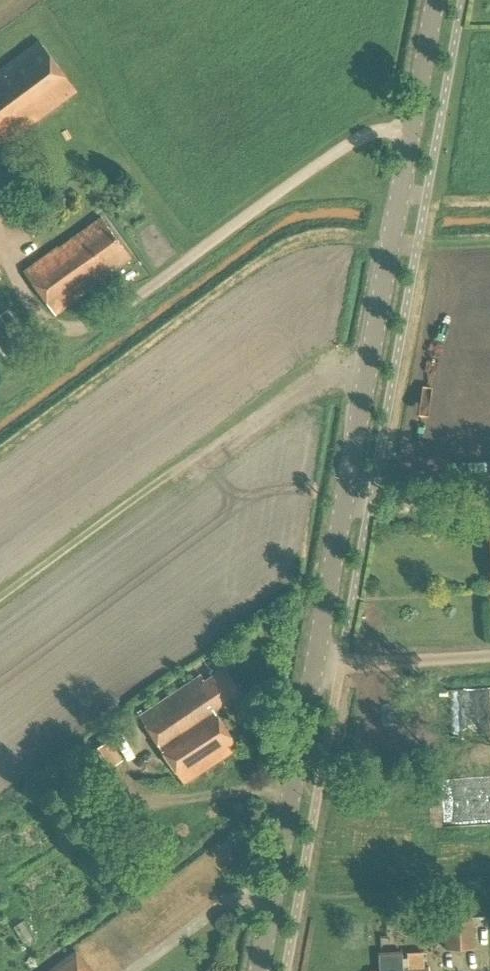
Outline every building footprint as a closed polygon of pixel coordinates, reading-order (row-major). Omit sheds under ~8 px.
[(0,68),(0,145),(2,148),(79,91),(40,39),(0,68)] [(132,257),(102,216),(24,271),(55,313),(132,257)] [(201,675),(139,716),(184,783),(239,746),(214,711),(240,691),(224,666),(204,679),(201,675)] [(109,740),(98,747),(103,754),(114,747),(109,740)] [(474,947),(473,915),(443,916),(444,948),(474,947)] [(45,970),(92,970),(76,948),(45,970)] [(429,965),(403,966),(402,951),(378,953),(379,969),(367,970),(429,970),(429,965)]
